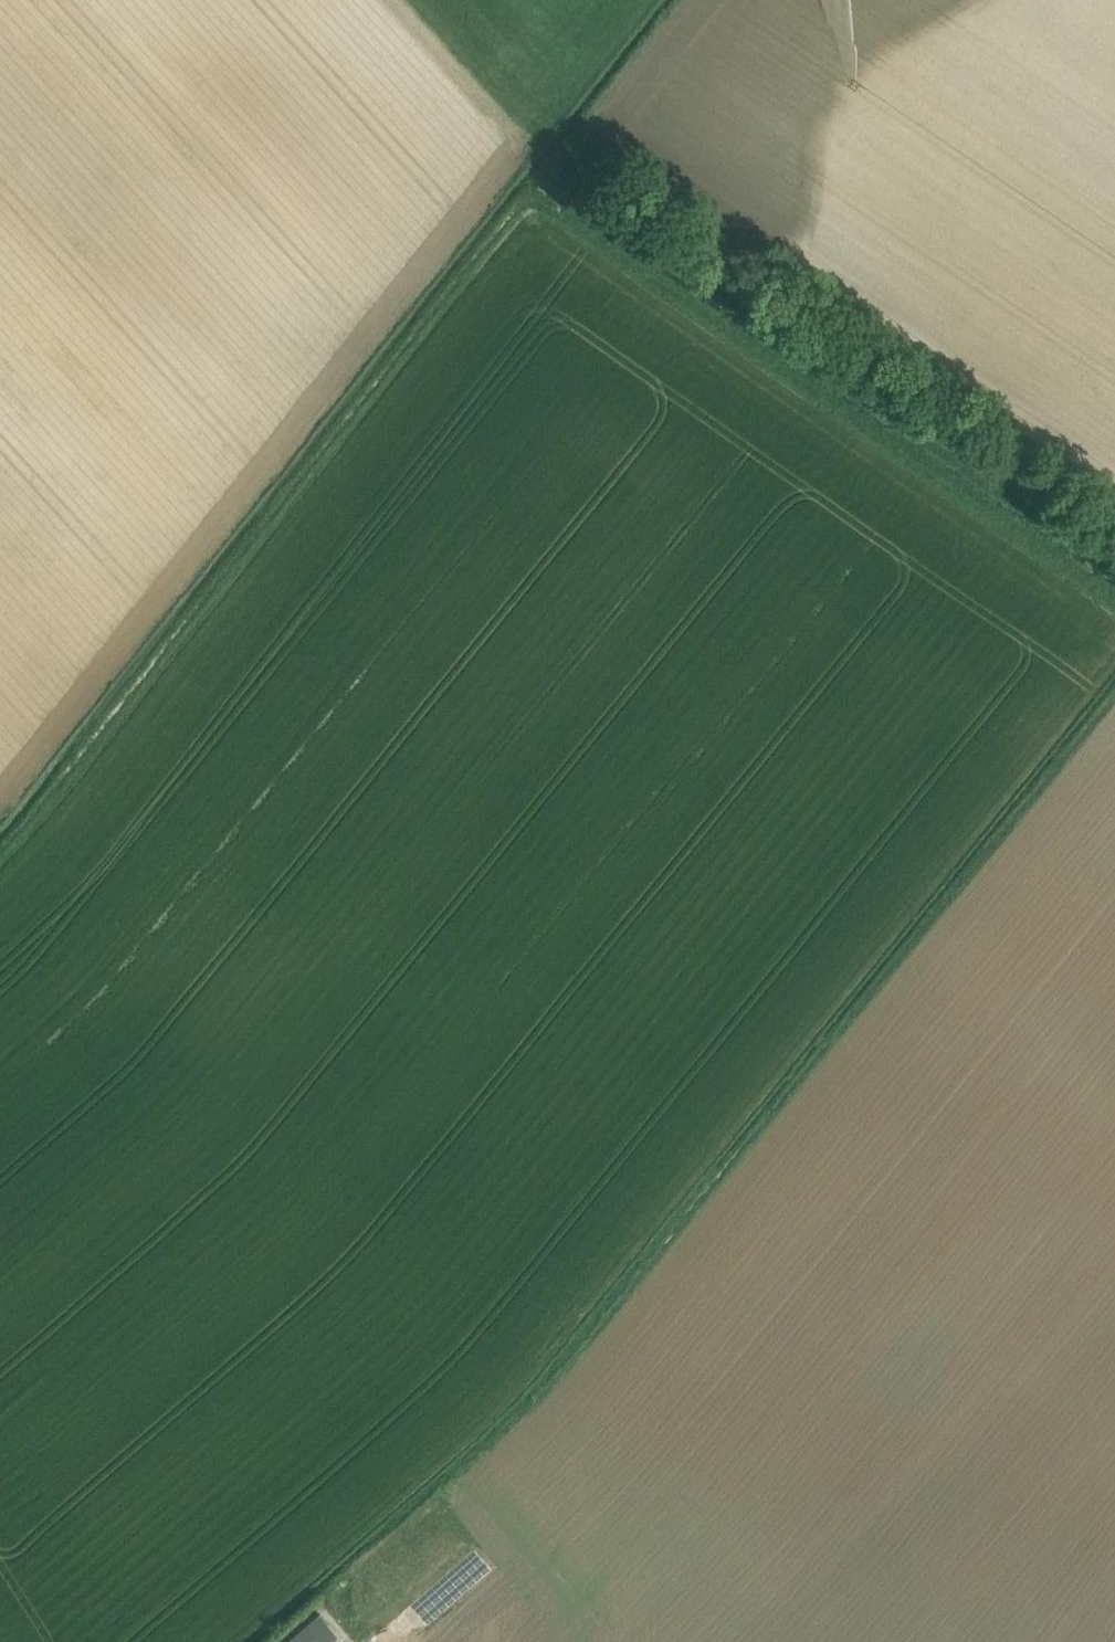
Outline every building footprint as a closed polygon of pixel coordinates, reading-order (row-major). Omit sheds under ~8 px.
[(434,1616),(485,1574),(473,1559),(422,1602),(434,1616)] [(344,1640),(321,1614),(288,1641),(343,1641),(344,1640)]
